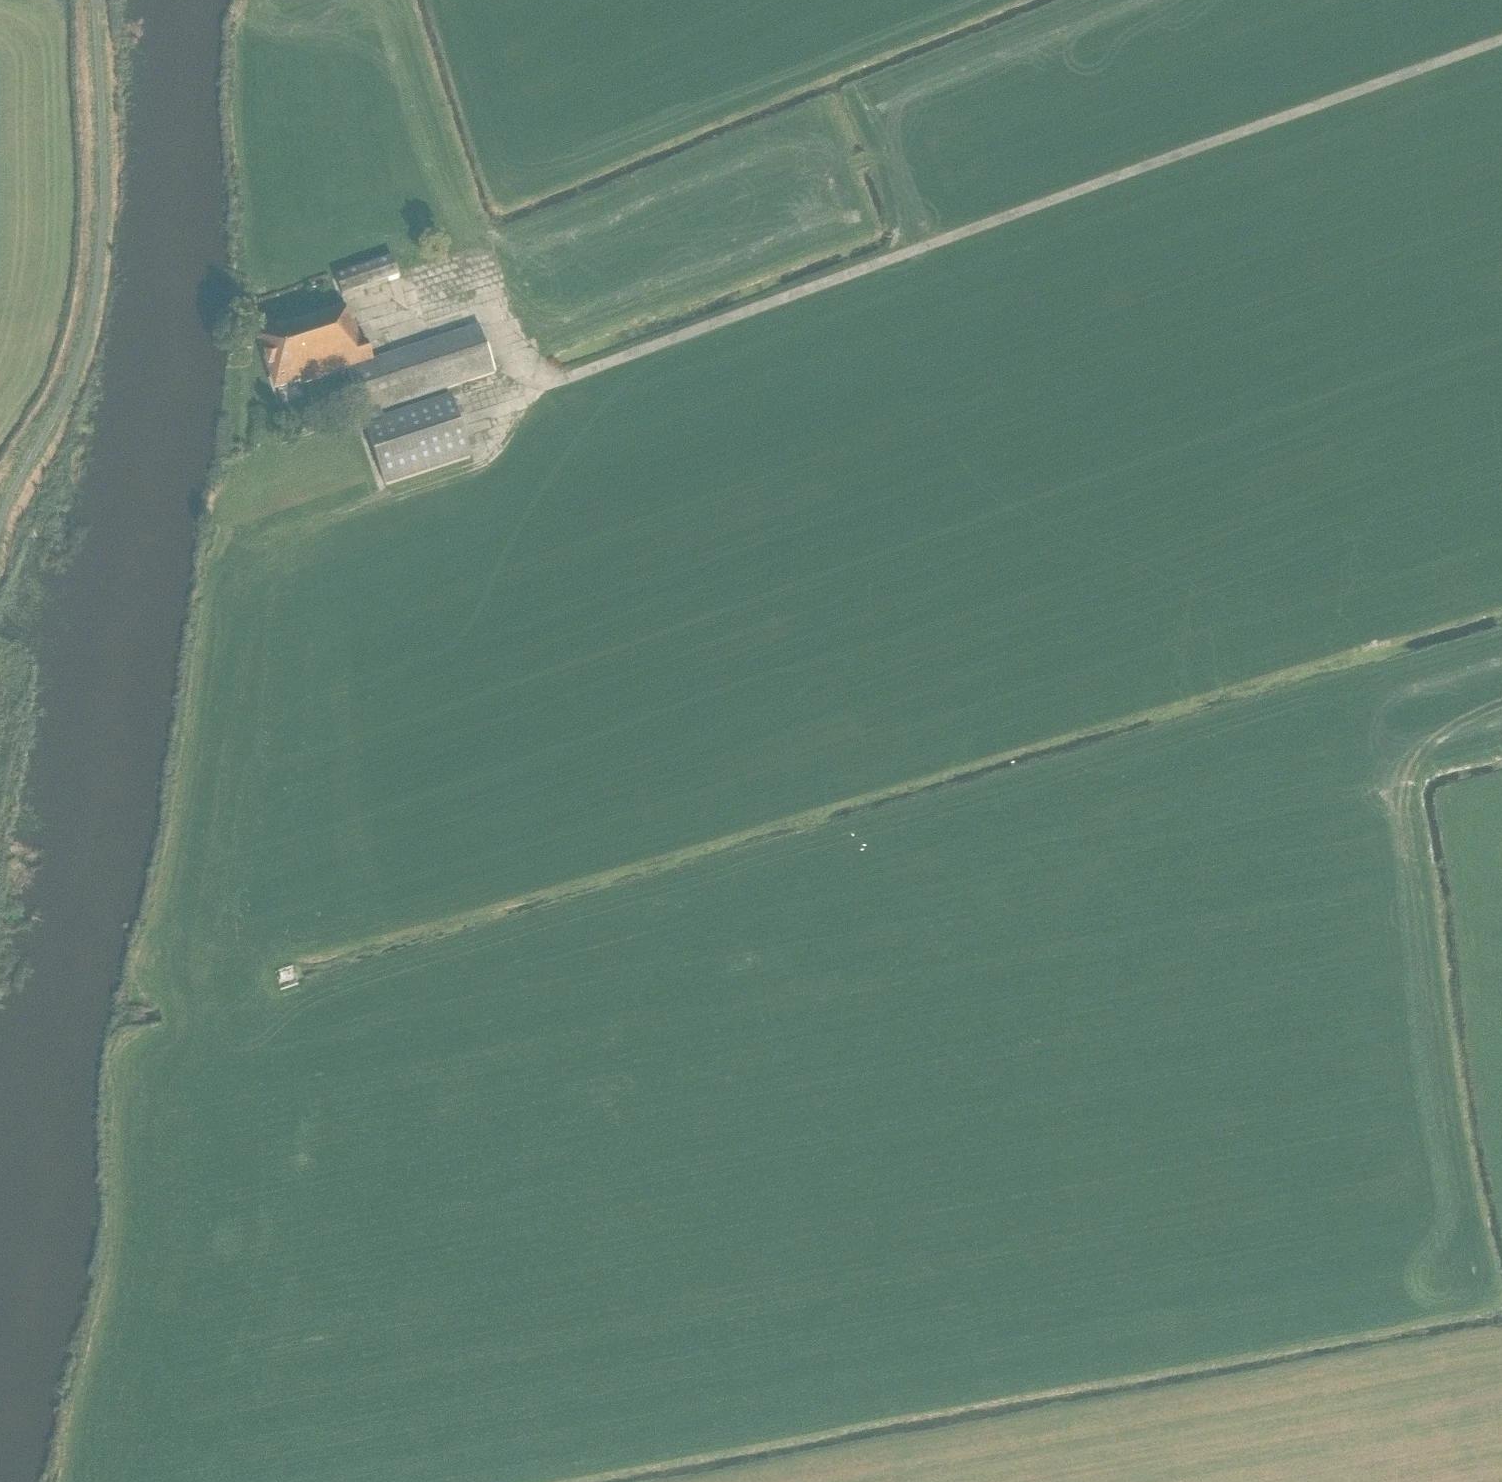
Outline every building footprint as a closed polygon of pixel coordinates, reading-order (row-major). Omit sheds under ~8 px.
[(400,280),(393,259),(336,277),(343,298),(400,280)] [(361,417),(362,417),(384,486),(471,459),(451,396),(383,418),(380,411),(494,374),(479,328),(373,362),(367,343),(360,345),(353,322),(350,323),(345,307),(265,333),(266,337),(259,339),(275,389),(292,384),(294,387),(346,370),(361,417)] [(314,435),(311,426),(299,430),(302,439),(314,435)]
